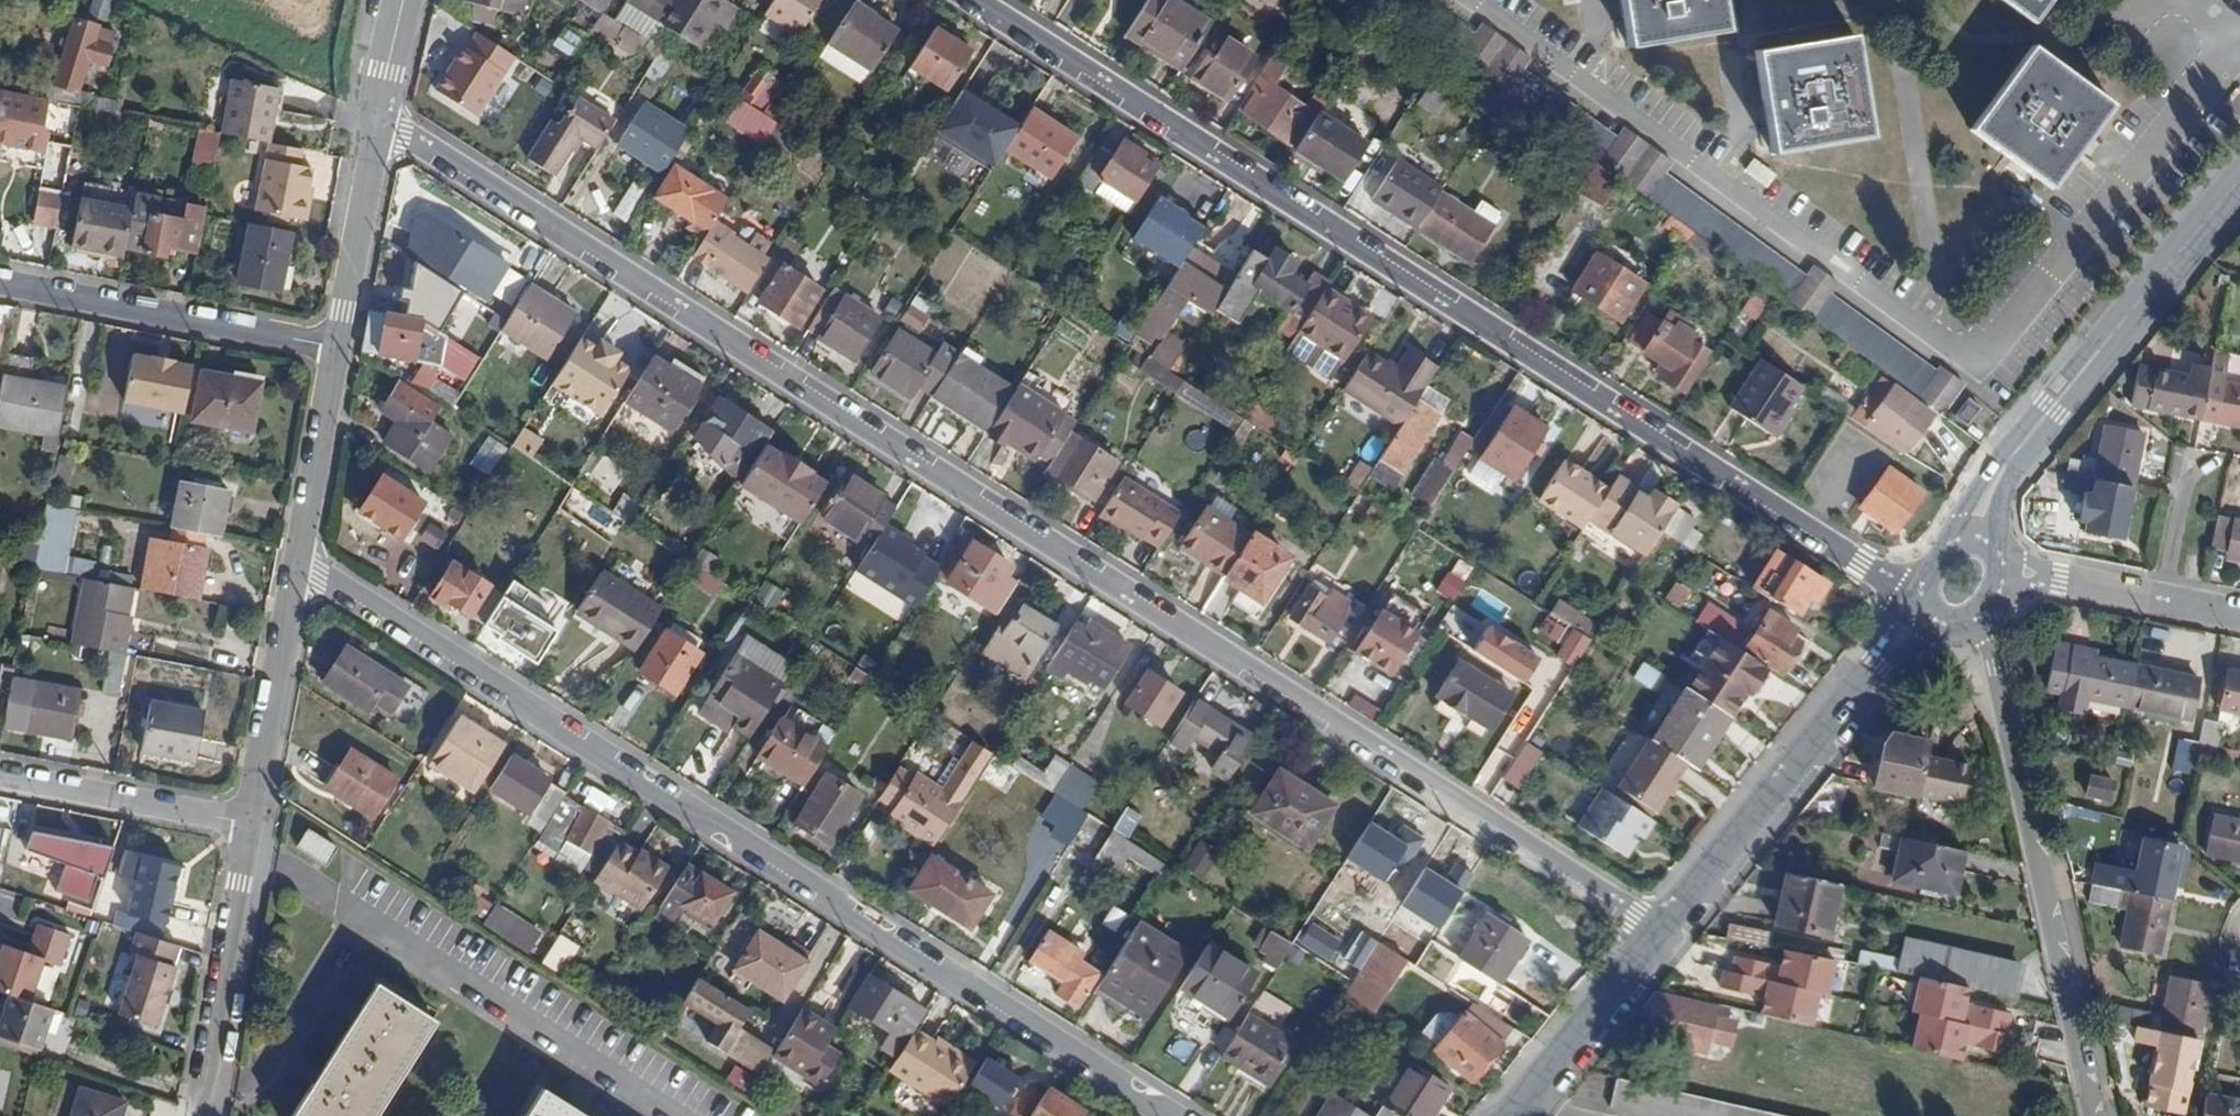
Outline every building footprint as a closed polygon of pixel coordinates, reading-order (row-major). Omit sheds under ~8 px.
[(103,24),(110,0),(94,0),(88,19),(103,24)] [(463,1),(496,10),(499,0),(463,0),(463,1)] [(610,0),(585,0),(603,12),(610,0)] [(740,9),(726,0),(628,0),(627,1),(644,12),(649,6),(667,18),(664,24),(695,44),(712,18),(727,28),(740,9)] [(800,35),(822,0),(774,0),(766,13),(800,35)] [(1180,71),(1210,24),(1173,0),(1148,0),(1125,34),(1180,71)] [(1479,36),(1429,0),(1377,0),(1490,82),(1504,92),(1518,102),(1923,398),(1944,371),(1962,385),(1964,382),(1940,365),(1937,369),(1840,299),(1847,290),(1824,273),(1818,282),(1672,177),(1679,167),(1630,132),(1624,142),(1526,70),(1532,61),(1485,27),(1479,36)] [(1728,31),(1723,0),(1622,0),(1629,47),(1728,31)] [(2034,22),(2050,0),(2005,0),(2034,22)] [(890,43),(883,39),(892,25),(855,1),(827,45),(871,73),(890,43)] [(664,24),(667,18),(649,6),(644,12),(664,24)] [(592,29),(614,42),(625,25),(615,19),(603,12),(592,29)] [(91,93),(79,91),(88,59),(107,64),(115,34),(74,22),(55,85),(21,78),(17,95),(79,107),(115,115),(117,103),(90,97),(91,93)] [(636,45),(644,50),(649,40),(625,25),(614,42),(632,53),(636,45)] [(909,66),(947,91),(972,52),(933,27),(909,66)] [(554,46),(570,56),(579,39),(564,29),(554,46)] [(435,93),(476,119),(514,59),(477,35),(467,51),(462,49),(453,65),(456,67),(450,77),(446,75),(435,93)] [(1772,153),(1871,137),(1854,35),(1757,51),(1772,153)] [(1192,79),(1226,101),(1255,59),(1219,36),(1192,79)] [(2051,187),(2113,104),(2032,46),(1971,129),(2051,187)] [(647,73),(660,81),(667,69),(675,57),(662,49),(647,73)] [(1295,147),(1318,112),(1332,90),(1321,84),(1308,105),(1276,85),(1291,61),(1274,51),(1249,89),(1257,94),(1244,114),(1295,147)] [(712,97),(720,85),(675,57),(667,69),(712,97)] [(963,111),(1000,135),(1028,92),(990,68),(963,111)] [(738,97),(760,111),(774,90),(752,76),(738,97)] [(115,115),(121,116),(128,78),(122,77),(117,103),(115,115)] [(1417,104),(1436,116),(1452,90),(1433,78),(1417,104)] [(271,139),(268,138),(276,99),(278,99),(280,88),(234,80),(223,136),(270,143),(271,139)] [(1475,106),(1490,115),(1504,92),(1490,82),(1475,106)] [(41,133),(46,113),(77,118),(79,107),(17,95),(0,92),(0,146),(46,154),(50,134),(41,133)] [(1490,115),(1503,124),(1518,102),(1504,92),(1490,115)] [(581,136),(599,147),(616,120),(580,96),(562,125),(553,120),(528,161),(555,178),(581,136)] [(268,138),(271,139),(278,99),(276,99),(268,138)] [(618,144),(664,172),(689,132),(643,103),(618,144)] [(1004,151),(1050,180),(1078,136),(1032,108),(1004,151)] [(780,120),(796,130),(802,121),(786,111),(780,120)] [(1344,181),(1368,144),(1318,112),(1295,147),(1294,149),(1344,181)] [(149,128),(161,130),(162,124),(150,121),(149,128)] [(194,166),(213,168),(220,135),(200,131),(194,166)] [(1134,204),(1158,167),(1145,159),(1148,154),(1124,139),(1113,157),(1099,148),(1068,197),(1081,206),(1098,181),(1134,204)] [(270,144),(258,213),(304,221),(313,169),(300,167),(302,150),(270,144)] [(1371,202),(1417,231),(1441,192),(1444,187),(1399,159),(1371,202)] [(712,223),(727,200),(673,166),(653,198),(690,221),(687,227),(703,237),(712,223)] [(612,215),(626,223),(647,189),(633,181),(612,215)] [(80,201),(132,211),(135,192),(84,182),(80,201)] [(40,187),(35,226),(61,229),(67,191),(40,187)] [(205,207),(186,204),(186,201),(135,192),(132,211),(124,250),(164,257),(166,247),(197,252),(205,207)] [(1469,264),(1494,225),(1474,212),(1441,192),(1417,231),(1469,264)] [(444,280),(450,269),(430,256),(440,241),(434,238),(439,230),(449,235),(461,215),(429,195),(427,199),(421,195),(416,205),(421,208),(413,222),(409,220),(405,227),(408,229),(396,250),(400,252),(426,269),(444,280)] [(1178,268),(1191,247),(1202,229),(1185,218),(1186,215),(1158,197),(1132,238),(1178,268)] [(1474,212),(1494,225),(1502,212),(1482,200),(1474,212)] [(123,256),(124,250),(132,211),(80,201),(71,246),(107,253),(123,256)] [(705,268),(746,293),(768,258),(712,223),(703,237),(695,250),(710,260),(705,268)] [(237,284),(280,291),(292,234),(249,226),(237,284)] [(70,251),(106,258),(107,253),(71,246),(70,251)] [(1139,329),(1160,342),(1186,301),(1211,317),(1215,310),(1236,278),(1218,267),(1219,265),(1191,247),(1178,268),(1139,329)] [(1291,341),(1296,334),(1325,289),(1330,281),(1314,272),(1306,284),(1291,275),(1299,263),(1274,248),(1267,260),(1253,251),(1236,278),(1215,310),(1237,324),(1256,294),(1288,313),(1276,332),(1291,341)] [(705,268),(710,260),(695,250),(690,258),(705,268)] [(430,284),(423,283),(426,269),(400,252),(395,279),(392,278),(385,314),(423,321),(427,303),(429,291),(430,284)] [(1573,291),(1619,321),(1644,282),(1598,252),(1573,291)] [(797,327),(822,289),(773,258),(755,287),(763,291),(756,302),(797,327)] [(1133,304),(1144,311),(1161,284),(1150,277),(1133,304)] [(816,340),(852,362),(881,317),(835,288),(816,317),(827,323),(816,340)] [(1337,371),(1342,362),(1370,318),(1325,289),(1296,334),(1291,341),(1285,351),(1291,355),(1292,358),(1304,366),(1307,365),(1321,374),(1322,378),(1329,382),(1333,381),(1337,374),(1337,371)] [(427,303),(438,306),(440,292),(429,291),(427,303)] [(503,331),(548,360),(577,315),(559,303),(556,308),(528,291),(509,322),(503,331)] [(1743,308),(1757,319),(1770,301),(1756,291),(1743,308)] [(904,318),(921,329),(929,315),(912,304),(904,318)] [(363,353),(443,367),(448,338),(423,321),(385,314),(371,312),(363,353)] [(1676,322),(1672,330),(1647,313),(1631,338),(1644,346),(1640,353),(1662,368),(1657,377),(1683,394),(1710,351),(1695,342),(1698,336),(1676,322)] [(501,335),(503,331),(509,322),(499,315),(491,329),(501,335)] [(919,384),(934,392),(957,356),(942,347),(938,354),(898,330),(870,374),(909,399),(919,384)] [(582,338),(553,385),(601,416),(631,369),(616,359),(617,357),(599,345),(597,347),(582,338)] [(1185,358),(1190,350),(1171,339),(1159,343),(1149,359),(1169,371),(1179,354),(1185,358)] [(602,340),(599,345),(617,357),(620,352),(602,340)] [(1400,428),(1418,400),(1438,368),(1409,350),(1396,370),(1368,352),(1343,391),(1400,428)] [(2239,426),(2239,387),(2226,384),(2232,354),(2215,351),(2211,368),(2201,418),(2239,426)] [(1185,381),(1169,371),(1149,359),(1139,352),(1132,364),(1177,393),(1185,381)] [(989,432),(1016,390),(958,354),(957,356),(934,392),(932,395),(989,432)] [(625,405),(671,434),(702,385),(656,356),(625,405)] [(184,415),(192,369),(174,365),(174,363),(152,359),(151,361),(133,358),(124,404),(184,415)] [(671,366),(702,385),(707,378),(676,359),(671,366)] [(1771,436),(1789,408),(1802,387),(1760,359),(1730,407),(1771,436)] [(2132,404),(2201,418),(2211,368),(2193,364),(2190,377),(2139,367),(2132,404)] [(194,420),(252,432),(260,391),(235,386),(237,376),(224,373),(203,369),(194,420)] [(235,386),(260,391),(263,376),(224,369),(224,373),(237,376),(235,386)] [(1941,411),(1942,412),(1962,385),(1944,371),(1923,398),(1941,411)] [(57,437),(66,389),(3,377),(0,391),(0,427),(57,437)] [(1880,377),(1856,410),(1845,403),(1847,401),(1825,386),(1817,397),(1905,454),(1933,416),(1880,377)] [(452,409),(461,395),(437,379),(427,394),(452,409)] [(1235,430),(1243,418),(1185,381),(1177,393),(1235,430)] [(384,445),(428,473),(452,437),(430,423),(439,408),(401,384),(383,413),(398,422),(384,445)] [(1011,439),(1039,456),(1052,464),(1072,433),(1078,423),(1019,385),(1016,390),(989,432),(1008,444),(1011,439)] [(1953,416),(1966,426),(1981,408),(1968,398),(1953,416)] [(741,485),(766,445),(774,433),(721,400),(711,416),(715,418),(703,427),(696,438),(734,474),(731,479),(741,485)] [(1379,462),(1403,477),(1442,414),(1418,400),(1400,428),(1379,462)] [(1499,475),(1515,484),(1550,428),(1512,405),(1509,408),(1500,402),(1470,448),(1469,451),(1478,456),(1476,460),(1479,462),(1469,478),(1490,490),(1499,475)] [(1771,436),(1776,439),(1794,411),(1789,408),(1771,436)] [(2069,475),(2132,488),(2143,435),(2104,427),(2097,459),(2084,456),(2083,461),(2073,459),(2069,475)] [(523,432),(512,449),(532,461),(543,444),(523,432)] [(1047,471),(1094,500),(1117,462),(1072,433),(1052,464),(1047,471)] [(474,465),(490,476),(506,449),(491,439),(474,465)] [(1036,462),(1039,456),(1011,439),(1008,444),(1036,462)] [(1442,463),(1455,471),(1469,451),(1470,448),(1457,439),(1442,463)] [(741,485),(801,523),(827,483),(811,474),(813,471),(803,465),(801,469),(790,462),(792,458),(783,452),(781,454),(766,445),(741,485)] [(55,482),(69,484),(73,461),(60,458),(55,482)] [(801,469),(803,465),(792,458),(790,462),(801,469)] [(1411,497),(1431,509),(1455,471),(1442,463),(1435,458),(1411,497)] [(1537,500),(1581,528),(1607,488),(1592,479),(1591,481),(1581,476),(1583,472),(1563,460),(1537,500)] [(1345,484),(1359,493),(1374,470),(1359,461),(1345,484)] [(2239,500),(2239,462),(2235,461),(2228,497),(2239,500)] [(1859,506),(1894,532),(1923,492),(1890,467),(1859,506)] [(401,541),(426,504),(382,475),(358,513),(401,541)] [(2082,533),(2121,541),(2132,488),(2069,475),(2066,490),(2090,495),(2082,533)] [(1646,501),(1649,496),(1618,476),(1615,481),(1646,501)] [(822,514),(873,547),(901,504),(860,478),(855,487),(844,480),(822,514)] [(1180,515),(1123,478),(1099,516),(1117,527),(1118,524),(1125,529),(1142,539),(1143,538),(1159,548),(1180,515)] [(1650,549),(1662,530),(1677,507),(1678,506),(1660,495),(1656,500),(1649,496),(1646,501),(1615,481),(1590,521),(1627,545),(1631,538),(1650,549)] [(207,536),(220,539),(229,492),(181,483),(172,529),(207,536)] [(613,513),(632,525),(642,507),(624,496),(613,513)] [(1205,564),(1224,577),(1250,536),(1228,523),(1236,509),(1216,497),(1207,510),(1204,508),(1181,546),(1207,562),(1205,564)] [(1369,512),(1383,521),(1389,512),(1375,503),(1369,512)] [(33,569),(65,575),(76,511),(44,505),(39,536),(33,569)] [(1662,530),(1682,543),(1697,519),(1677,507),(1662,530)] [(885,553),(917,572),(941,535),(908,515),(885,553)] [(2219,516),(2212,549),(2239,555),(2239,521),(2219,516)] [(422,538),(439,548),(449,532),(431,522),(422,538)] [(169,542),(205,549),(207,536),(172,529),(169,542)] [(1226,602),(1255,619),(1294,557),(1253,531),(1250,536),(1224,577),(1236,585),(1226,602)] [(989,581),(1000,588),(1012,567),(963,537),(938,577),(976,600),(989,581)] [(142,590),(199,601),(209,550),(205,549),(169,542),(151,539),(142,590)] [(1809,600),(1814,603),(1828,582),(1776,549),(1751,587),(1798,617),(1809,600)] [(452,604),(485,625),(504,595),(453,562),(430,598),(449,610),(452,604)] [(682,578),(713,598),(723,583),(692,563),(682,578)] [(1000,588),(1011,595),(1024,575),(1012,567),(1000,588)] [(1453,601),(1467,582),(1450,570),(1437,589),(1453,601)] [(618,637),(637,648),(663,608),(602,571),(578,609),(608,628),(609,627),(620,633),(618,637)] [(112,651),(124,653),(130,624),(125,623),(132,588),(85,579),(73,644),(112,651)] [(1683,609),(1695,590),(1678,579),(1666,598),(1683,609)] [(538,667),(561,631),(521,606),(529,591),(513,581),(504,595),(485,625),(499,634),(495,641),(538,667)] [(1288,618),(1329,645),(1343,623),(1320,609),(1327,597),(1308,585),(1288,618)] [(798,618),(808,603),(783,587),(774,602),(798,618)] [(1320,609),(1343,623),(1354,604),(1331,590),(1327,597),(1320,609)] [(1569,626),(1570,624),(1577,613),(1557,601),(1549,613),(1569,626)] [(1768,668),(1781,676),(1803,641),(1785,629),(1789,621),(1756,601),(1739,628),(1719,616),(1710,631),(1721,639),(1768,668)] [(992,654),(1025,676),(1056,627),(1023,606),(992,654)] [(1354,653),(1390,675),(1418,632),(1382,610),(1354,653)] [(1560,640),(1569,626),(1549,613),(1540,627),(1560,640)] [(1570,624),(1587,634),(1593,623),(1577,613),(1570,624)] [(1090,683),(1104,691),(1131,648),(1090,622),(1085,629),(1076,623),(1046,671),(1062,681),(1067,674),(1088,687),(1090,683)] [(640,672),(676,694),(701,654),(697,651),(703,642),(672,623),(640,672)] [(1548,656),(1498,624),(1480,650),(1531,683),(1548,656)] [(1689,658),(1703,667),(1721,639),(1710,631),(1707,630),(1689,658)] [(1576,632),(1562,655),(1578,664),(1592,641),(1576,632)] [(1745,694),(1750,697),(1768,668),(1721,639),(1703,667),(1689,690),(1731,717),(1745,694)] [(2085,699),(2125,707),(2133,667),(2092,659),(2081,657),(2082,650),(2054,645),(2045,690),(2061,694),(2058,712),(2081,716),(2085,699)] [(374,703),(390,713),(406,687),(347,648),(325,684),(368,712),(374,703)] [(2081,657),(2092,659),(2094,652),(2082,650),(2081,657)] [(104,694),(119,697),(127,654),(124,653),(112,651),(104,694)] [(866,666),(873,670),(880,658),(873,654),(866,666)] [(733,731),(749,740),(782,689),(734,660),(708,701),(739,720),(733,731)] [(1435,698),(1488,731),(1512,695),(1459,660),(1435,698)] [(1633,680),(1655,694),(1667,676),(1644,662),(1633,680)] [(2167,720),(2189,724),(2198,680),(2133,667),(2125,707),(2168,716),(2167,720)] [(850,680),(866,690),(873,678),(857,668),(850,680)] [(1125,705),(1160,727),(1181,694),(1146,672),(1125,705)] [(2228,672),(2222,705),(2239,709),(2239,674),(2228,672)] [(4,729),(72,742),(81,692),(13,679),(4,729)] [(1698,752),(1705,756),(1731,717),(1689,690),(1685,688),(1651,741),(1686,764),(1689,766),(1698,752)] [(1375,722),(1384,709),(1357,692),(1349,705),(1375,722)] [(1228,783),(1256,739),(1196,700),(1169,743),(1185,754),(1194,741),(1221,758),(1212,774),(1228,783)] [(142,752),(195,761),(204,713),(151,703),(142,752)] [(431,763),(475,791),(505,744),(460,716),(431,763)] [(757,758),(803,787),(827,751),(780,720),(757,758)] [(2198,756),(2216,760),(2223,725),(2205,722),(2200,745),(2198,756)] [(1917,796),(1918,795),(1927,753),(1929,743),(1890,735),(1883,744),(1873,786),(1917,796)] [(1668,781),(1673,784),(1686,764),(1651,741),(1649,740),(1618,788),(1654,812),(1667,793),(1662,790),(1668,781)] [(2174,771),(2194,776),(2198,756),(2200,745),(2180,741),(2174,771)] [(1528,742),(1504,779),(1520,790),(1544,753),(1528,742)] [(935,846),(954,816),(975,783),(984,769),(993,754),(974,743),(962,762),(944,790),(937,786),(916,773),(914,778),(899,769),(881,798),(895,807),(892,813),(903,820),(900,824),(935,846)] [(373,818),(396,779),(351,751),(328,789),(373,818)] [(1689,766),(1697,770),(1705,756),(1698,752),(1689,766)] [(1918,795),(1962,805),(1971,764),(1927,753),(1918,795)] [(984,769),(1010,785),(1019,771),(1013,767),(993,754),(984,769)] [(566,793),(550,783),(551,781),(534,771),(538,765),(529,760),(525,765),(512,756),(491,790),(528,813),(525,818),(544,829),(564,796),(566,793)] [(954,757),(937,786),(944,790),(962,762),(954,757)] [(1055,757),(1044,774),(1019,758),(1013,767),(1019,771),(1053,793),(1070,766),(1055,757)] [(1086,777),(1070,766),(1053,793),(1069,803),(1086,777)] [(1308,850),(1331,812),(1316,803),(1320,796),(1279,771),(1251,815),(1308,850)] [(795,824),(830,847),(862,797),(827,775),(795,824)] [(1086,777),(1069,803),(1081,811),(1098,785),(1086,777)] [(2088,796),(2109,801),(2113,782),(2092,778),(2088,796)] [(1662,790),(1667,793),(1673,784),(1668,781),(1662,790)] [(1637,836),(1642,839),(1653,822),(1603,790),(1578,826),(1624,856),(1637,836)] [(615,848),(618,843),(626,831),(564,796),(544,829),(537,840),(557,853),(559,851),(586,867),(585,869),(597,876),(615,848)] [(115,844),(120,823),(47,807),(42,827),(115,844)] [(1113,831),(1128,841),(1143,818),(1128,808),(1113,831)] [(1058,836),(1073,846),(1089,821),(1074,811),(1058,836)] [(889,817),(900,824),(903,820),(892,813),(889,817)] [(2239,863),(2239,822),(2215,817),(2208,856),(2239,863)] [(1095,860),(1096,857),(1111,835),(1089,821),(1073,846),(1095,860)] [(1405,844),(1368,821),(1345,859),(1382,882),(1405,844)] [(289,840),(315,858),(325,841),(299,824),(289,840)] [(1157,877),(1165,864),(1128,841),(1113,831),(1111,835),(1096,857),(1118,871),(1126,857),(1157,877)] [(1879,848),(1901,853),(1904,837),(1883,833),(1879,848)] [(1894,882),(1955,895),(1966,851),(1904,837),(1901,853),(1894,882)] [(2094,885),(2170,901),(2181,850),(2141,841),(2135,874),(2098,866),(2094,885)] [(633,859),(636,854),(618,843),(615,848),(633,859)] [(1183,869),(1203,881),(1220,854),(1200,843),(1183,869)] [(614,894),(640,910),(667,868),(651,857),(647,862),(636,854),(633,859),(615,848),(597,876),(593,883),(613,895),(614,894)] [(647,862),(651,857),(639,849),(636,854),(647,862)] [(137,932),(162,940),(177,868),(126,856),(122,878),(137,881),(131,914),(118,911),(115,925),(137,932)] [(969,932),(992,896),(929,856),(906,891),(969,932)] [(687,908),(713,924),(731,894),(686,866),(654,917),(673,929),(687,908)] [(1462,890),(1425,867),(1402,905),(1439,927),(1462,890)] [(1771,927),(1824,937),(1835,885),(1783,874),(1771,927)] [(58,894),(91,904),(98,881),(81,876),(79,883),(63,878),(58,894)] [(483,918),(492,904),(480,897),(484,891),(469,882),(460,895),(475,903),(471,909),(483,918)] [(2120,947),(2158,955),(2170,901),(2094,885),(2090,904),(2127,912),(2120,947)] [(518,924),(495,909),(485,926),(508,941),(518,924)] [(1460,959),(1498,985),(1528,939),(1488,913),(1460,959)] [(1149,981),(1163,989),(1187,952),(1139,921),(1097,988),(1131,1009),(1149,981)] [(518,924),(508,941),(531,955),(542,939),(518,924)] [(33,951),(64,961),(73,935),(42,925),(33,951)] [(1078,1010),(1101,974),(1083,962),(1087,955),(1068,943),(1050,931),(1029,964),(1061,984),(1054,995),(1078,1010)] [(175,967),(173,966),(179,945),(162,940),(137,932),(131,952),(138,954),(129,982),(166,994),(169,986),(175,967)] [(1263,963),(1276,971),(1293,945),(1271,932),(1259,952),(1266,957),(1263,963)] [(736,970),(783,1000),(806,963),(759,934),(736,970)] [(543,963),(561,974),(579,947),(560,935),(543,963)] [(1087,955),(1092,948),(1074,936),(1068,943),(1087,955)] [(1230,1019),(1259,974),(1210,943),(1181,989),(1230,1019)] [(1358,974),(1389,992),(1408,962),(1378,943),(1358,974)] [(2019,968),(1908,944),(1901,976),(1919,980),(1967,991),(2011,1001),(2019,968)] [(33,1001),(45,960),(62,965),(64,961),(33,951),(32,954),(6,945),(0,963),(0,990),(12,994),(33,1001)] [(1897,969),(1899,955),(1862,949),(1860,963),(1897,969)] [(1737,958),(1734,973),(1820,992),(1828,994),(1835,962),(1786,952),(1782,970),(1771,967),(1772,966),(1737,958)] [(1734,973),(1726,971),(1722,988),(1757,996),(1757,994),(1767,996),(1763,1015),(1812,1026),(1820,992),(1734,973)] [(759,1011),(704,977),(688,999),(722,1021),(708,1041),(762,1076),(774,1056),(778,1050),(747,1028),(759,1011)] [(914,1030),(925,1013),(870,978),(851,1008),(891,1033),(882,1047),(898,1056),(914,1030)] [(2146,1029),(2199,1040),(2209,987),(2169,979),(2162,1016),(2119,1007),(2115,1023),(2146,1029)] [(1967,991),(1919,980),(1912,1013),(1920,1015),(2004,1033),(2008,1015),(1974,1008),(1973,1010),(1963,1008),(1967,991)] [(1131,1009),(1145,1018),(1163,989),(1149,981),(1131,1009)] [(157,1025),(164,1002),(166,994),(129,982),(119,1012),(157,1025)] [(436,1022),(377,984),(294,1115),(376,1115),(436,1022)] [(166,994),(172,996),(174,988),(169,986),(166,994)] [(1731,1059),(1734,1047),(1740,1021),(1742,1010),(1658,991),(1645,1007),(1654,1009),(1676,1014),(1668,1044),(1731,1059)] [(40,1051),(54,1008),(33,1001),(12,994),(0,1032),(0,1038),(40,1051)] [(820,1085),(840,1053),(829,1045),(839,1030),(823,1020),(825,1017),(806,1005),(778,1050),(774,1056),(820,1085)] [(1648,1039),(1668,1044),(1676,1014),(1654,1009),(1648,1039)] [(1268,1086),(1295,1044),(1249,1015),(1222,1057),(1268,1086)] [(2004,1033),(1920,1015),(1913,1049),(1960,1060),(1964,1042),(1974,1045),(1974,1046),(2008,1054),(2012,1035),(2004,1033)] [(1433,1053),(1470,1084),(1501,1046),(1463,1016),(1433,1053)] [(663,1034),(682,1045),(693,1028),(674,1017),(663,1034)] [(1734,1047),(1756,1052),(1761,1025),(1740,1021),(1734,1047)] [(1318,1042),(1329,1048),(1338,1032),(1329,1026),(1318,1042)] [(2146,1101),(2186,1110),(2199,1040),(2146,1029),(2144,1044),(2156,1047),(2146,1101)] [(935,1043),(914,1030),(898,1056),(889,1070),(949,1107),(972,1071),(933,1047),(935,1043)] [(40,1051),(0,1038),(0,1044),(38,1057),(40,1051)] [(969,1088),(999,1107),(1017,1079),(986,1060),(969,1088)] [(738,1063),(727,1078),(751,1094),(761,1080),(738,1063)] [(1450,1091),(1410,1064),(1376,1115),(1434,1115),(1450,1091)] [(1617,1079),(1610,1108),(1645,1115),(1778,1115),(1617,1079)] [(1014,1115),(1031,1115),(1044,1096),(1029,1086),(1011,1114),(1014,1115)] [(1084,1111),(1048,1089),(1044,1096),(1031,1115),(1081,1115),(1084,1111)] [(124,1104),(82,1090),(74,1115),(120,1115),(124,1104)] [(544,1090),(527,1115),(585,1115),(544,1090)] [(1335,1093),(1320,1115),(1370,1115),(1335,1093)] [(2208,1095),(2204,1115),(2239,1115),(2239,1102),(2208,1095)] [(2201,1106),(2191,1104),(2188,1115),(2199,1115),(2201,1106)]
